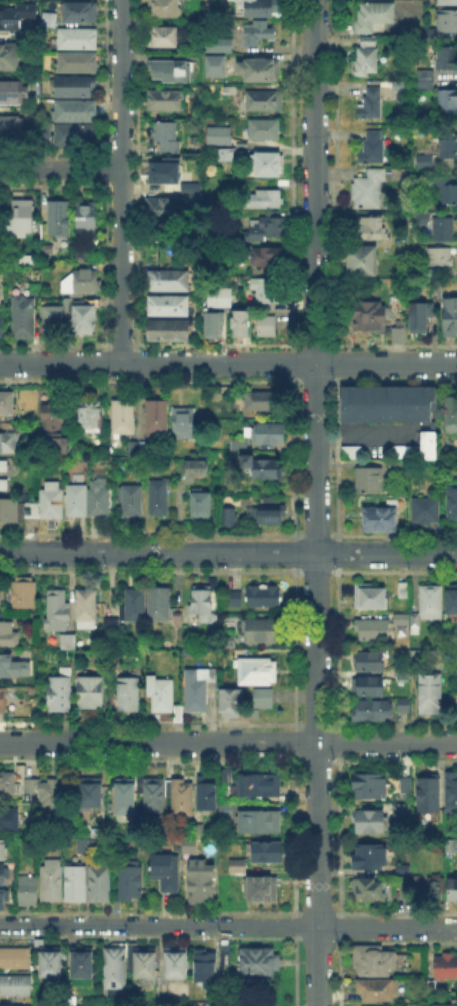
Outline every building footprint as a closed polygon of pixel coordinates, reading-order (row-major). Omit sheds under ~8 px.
[(149,17),(149,0),(179,0),(179,17),(149,17)] [(239,11),(239,0),(283,0),(283,11),(273,11),(273,19),(246,19),(246,11),(239,11)] [(100,4),(100,22),(67,22),(67,4),(100,4)] [(367,35),(358,35),(358,4),(394,4),(394,25),(384,25),(384,35),(367,35)] [(19,30),(0,30),(0,8),(19,8),(19,30)] [(439,11),(456,11),(456,32),(439,32),(439,28),(439,11)] [(56,14),(56,28),(43,28),(43,14),(56,14)] [(259,47),(246,47),(246,24),(276,24),(276,38),(259,38),(259,47)] [(439,28),(439,32),(439,36),(423,36),(424,28),(439,28)] [(177,29),(177,47),(149,47),(150,29),(177,29)] [(60,30),(97,31),(97,50),(60,49),(60,30)] [(378,77),(357,77),(357,49),(363,49),(363,39),(378,39),(378,77)] [(233,41),(233,52),(207,52),(207,41),(233,41)] [(19,71),(0,71),(0,45),(19,45),(19,71)] [(438,50),(456,50),(456,70),(438,70),(438,50)] [(60,74),(60,55),(97,55),(97,75),(60,74)] [(207,58),(227,58),(227,77),(207,76),(207,58)] [(240,74),(240,61),(282,61),(281,81),(246,81),(246,74),(240,74)] [(154,63),(193,63),(193,82),(154,82),(154,63)] [(434,73),(434,90),(420,90),(420,72),(434,73)] [(55,98),(55,79),(93,79),(93,99),(55,98)] [(24,104),(0,104),(0,81),(24,81),(24,104)] [(225,96),(225,87),(237,87),(237,96),(225,96)] [(382,88),(382,120),(355,120),(355,104),(362,104),(362,95),(368,95),(368,88),(382,88)] [(438,89),(456,89),(456,102),(456,116),(438,116),(438,89)] [(149,92),(185,92),(185,111),(149,111),(149,92)] [(248,93),(283,93),(283,112),(248,111),(248,93)] [(57,121),(57,102),(98,102),(98,121),(57,121)] [(24,140),(0,140),(0,114),(5,114),(5,117),(24,117),(24,140)] [(280,120),(280,142),(251,141),(251,120),(280,120)] [(178,122),(178,141),(180,141),(180,151),(161,151),(161,141),(155,141),(155,122),(178,122)] [(57,148),(57,125),(97,125),(97,148),(57,148)] [(208,127),(232,126),(232,145),(208,145),(208,127)] [(384,133),(384,164),(358,164),(358,150),(364,150),(364,133),(384,133)] [(441,136),(456,136),(456,158),(441,158),(441,136)] [(231,160),(232,147),(214,147),(213,159),(231,160)] [(253,151),(253,174),(277,174),(277,151),(253,151)] [(415,166),(415,153),(432,154),(432,166),(415,166)] [(181,161),(181,183),(151,183),(151,161),(181,161)] [(354,179),(369,179),(369,170),(383,170),(382,209),(354,208),(354,179)] [(451,185),(456,185),(456,206),(438,206),(439,194),(431,194),(431,178),(451,178),(451,185)] [(201,185),(201,193),(208,193),(208,202),(192,202),(192,193),(184,193),(184,185),(201,185)] [(253,208),(253,191),(282,191),(282,209),(253,208)] [(35,199),(35,234),(11,234),(12,199),(35,199)] [(146,220),(146,199),(190,199),(189,220),(146,220)] [(45,225),(49,225),(49,202),(69,202),(69,240),(45,240),(45,225)] [(78,203),(97,203),(97,233),(78,233),(78,203)] [(417,226),(417,214),(432,214),(432,220),(454,220),(454,242),(433,242),(433,226),(417,226)] [(270,242),(245,242),(245,220),(268,220),(268,217),(284,217),(284,237),(270,237),(270,242)] [(383,220),(383,240),(361,239),(361,220),(383,220)] [(377,248),(377,276),(349,276),(349,248),(377,248)] [(246,249),(283,249),(283,267),(246,267),(246,249)] [(81,250),(84,251),(86,252),(87,254),(87,257),(87,258),(86,261),(84,263),(81,263),(78,263),(76,262),(75,260),(74,258),(74,256),(75,253),(77,252),(79,250),(81,250)] [(452,250),(452,267),(430,267),(430,250),(452,250)] [(98,270),(98,293),(63,293),(63,283),(62,282),(74,272),(74,270),(98,270)] [(192,272),(191,292),(149,292),(149,271),(192,272)] [(281,280),(281,303),(255,303),(255,280),(281,280)] [(434,299),(434,283),(442,283),(442,299),(434,299)] [(205,306),(230,306),(229,287),(205,288),(205,306)] [(148,316),(148,296),(190,297),(190,317),(148,316)] [(13,299),(36,299),(36,339),(13,339),(13,299)] [(444,299),(456,299),(456,335),(444,335),(444,299)] [(356,304),(386,304),(386,331),(356,331),(356,304)] [(75,332),(75,305),(99,305),(99,332),(75,332)] [(413,305),(435,305),(435,320),(426,320),(426,330),(413,330),(413,305)] [(42,337),(42,306),(65,307),(65,337),(42,337)] [(206,338),(206,314),(221,314),(221,338),(206,338)] [(251,314),(250,337),(235,337),(235,314),(251,314)] [(274,315),(274,333),(255,333),(256,315),(274,315)] [(148,341),(148,322),(190,322),(190,342),(148,341)] [(407,325),(407,343),(396,343),(396,325),(407,325)] [(434,389),(434,423),(344,423),(344,388),(434,389)] [(14,415),(0,415),(0,393),(14,393),(14,415)] [(274,394),(274,411),(247,411),(247,393),(274,394)] [(442,395),(456,395),(456,431),(442,431),(442,395)] [(158,441),(147,441),(147,400),(169,400),(169,431),(158,431),(158,441)] [(102,402),(102,429),(81,428),(81,402),(102,402)] [(113,402),(135,402),(135,434),(113,434),(113,402)] [(44,443),(44,405),(66,405),(66,440),(68,440),(68,453),(51,453),(51,443),(44,443)] [(195,410),(194,436),(175,436),(175,410),(195,410)] [(253,426),(284,426),(284,443),(253,443),(253,426)] [(439,432),(439,461),(422,461),(422,460),(392,460),(392,447),(423,447),(423,432),(439,432)] [(17,453),(0,453),(0,434),(17,434),(17,453)] [(248,441),(247,450),(235,450),(235,441),(248,441)] [(139,443),(138,457),(131,457),(131,443),(139,443)] [(363,448),(363,460),(344,460),(344,448),(363,448)] [(258,456),(258,460),(280,460),(280,483),(253,483),(253,470),(243,470),(243,456),(258,456)] [(210,461),(210,477),(189,477),(189,461),(210,461)] [(9,491),(0,491),(0,462),(9,462),(9,474),(3,474),(3,481),(9,481),(9,491)] [(357,470),(383,470),(383,492),(357,492),(357,470)] [(170,481),(169,516),(151,516),(151,481),(170,481)] [(41,518),(42,483),(64,483),(64,518),(41,518)] [(90,517),(90,483),(110,483),(110,517),(90,517)] [(69,518),(69,486),(86,486),(86,518),(69,518)] [(122,487),(143,487),(143,518),(122,518),(122,487)] [(446,487),(456,487),(456,521),(446,521),(446,487)] [(204,488),(204,493),(211,493),(211,518),(192,518),(192,488),(204,488)] [(413,524),(413,499),(440,499),(440,524),(413,524)] [(19,523),(0,523),(0,501),(19,501),(19,523)] [(28,517),(28,506),(37,506),(37,517),(28,517)] [(217,506),(238,506),(237,525),(217,525),(217,506)] [(285,509),(284,524),(255,524),(255,509),(285,509)] [(395,509),(395,532),(365,532),(365,509),(395,509)] [(13,610),(13,578),(36,579),(36,610),(13,610)] [(444,583),(444,613),(456,613),(456,583),(444,583)] [(244,587),(244,605),(277,606),(277,588),(275,587),(275,584),(265,584),(265,587),(257,587),(257,584),(247,584),(247,587),(244,587)] [(401,597),(401,584),(412,584),(412,597),(401,597)] [(386,587),(386,609),(357,609),(357,587),(386,587)] [(397,614),(421,614),(421,587),(443,587),(443,621),(420,621),(420,630),(397,630),(397,614)] [(201,626),(188,626),(188,602),(195,602),(195,589),(213,589),(213,614),(201,614),(201,626)] [(239,589),(239,605),(224,605),(224,589),(239,589)] [(151,623),(151,590),(170,590),(170,623),(151,623)] [(98,591),(98,630),(78,630),(78,591),(98,591)] [(127,622),(121,622),(121,607),(127,607),(127,591),(145,591),(145,622),(127,622)] [(70,592),(70,631),(49,631),(49,592),(70,592)] [(176,626),(176,613),(184,613),(184,626),(176,626)] [(106,634),(106,620),(119,620),(119,634),(106,634)] [(357,642),(357,620),(389,620),(389,642),(357,642)] [(283,621),(283,636),(278,636),(278,643),(246,643),(246,621),(283,621)] [(21,647),(0,647),(0,623),(13,624),(13,632),(21,632),(21,647)] [(220,636),(235,636),(235,648),(220,648),(220,636)] [(76,637),(76,657),(63,657),(63,637),(76,637)] [(356,672),(356,655),(385,655),(385,672),(356,672)] [(21,678),(0,678),(0,658),(21,658),(21,678)] [(238,685),(238,660),(278,660),(278,685),(238,685)] [(215,670),(215,685),(209,685),(209,713),(187,712),(187,670),(215,670)] [(115,676),(136,676),(136,711),(115,711),(115,676)] [(420,676),(442,676),(442,714),(420,714),(420,676)] [(79,710),(80,678),(104,678),(104,710),(79,710)] [(355,695),(355,678),(385,678),(385,695),(355,695)] [(51,712),(51,679),(71,679),(71,712),(51,712)] [(146,713),(146,680),(175,680),(175,714),(146,713)] [(217,688),(239,688),(239,710),(237,710),(237,715),(219,715),(219,711),(217,711),(217,688)] [(273,691),(273,708),(255,708),(255,691),(273,691)] [(354,721),(354,702),(391,702),(391,721),(354,721)] [(219,786),(219,772),(234,772),(234,786),(219,786)] [(17,795),(0,794),(0,773),(17,773),(17,795)] [(447,774),(456,774),(456,813),(447,813),(447,774)] [(239,797),(239,775),(282,775),(282,798),(239,797)] [(386,775),(386,799),(357,799),(357,775),(386,775)] [(419,780),(430,780),(430,775),(440,775),(440,811),(419,811),(419,780)] [(397,792),(407,792),(408,777),(397,776),(397,792)] [(210,777),(210,786),(219,786),(219,814),(199,814),(200,777),(210,777)] [(118,779),(137,780),(137,816),(117,816),(118,779)] [(165,779),(165,812),(146,812),(146,779),(165,779)] [(60,780),(60,788),(61,788),(61,812),(40,812),(40,794),(28,794),(28,780),(60,780)] [(82,780),(103,780),(103,809),(92,809),(92,813),(81,813),(82,780)] [(195,783),(195,817),(172,817),(172,783),(195,783)] [(410,822),(395,822),(395,805),(401,805),(401,787),(410,787),(410,822)] [(21,834),(0,834),(0,805),(21,805),(21,834)] [(234,805),(234,818),(221,818),(221,805),(234,805)] [(240,834),(240,813),(281,813),(280,834),(240,834)] [(387,814),(387,833),(357,833),(357,813),(387,814)] [(194,838),(194,826),(203,826),(203,838),(194,838)] [(94,840),(94,831),(104,831),(104,839),(99,839),(98,855),(80,855),(80,840),(94,840)] [(183,853),(183,841),(198,841),(198,854),(183,853)] [(256,845),(283,845),(283,863),(256,863),(256,845)] [(387,846),(387,869),(357,869),(357,846),(387,846)] [(174,855),(173,871),(180,871),(180,893),(163,893),(163,878),(152,878),(152,855),(174,855)] [(44,900),(44,862),(64,862),(64,900),(44,900)] [(246,862),(246,873),(231,873),(232,862),(246,862)] [(213,864),(213,905),(191,905),(191,864),(213,864)] [(69,902),(69,865),(85,865),(85,902),(69,902)] [(121,902),(122,866),(141,867),(141,902),(121,902)] [(90,902),(90,867),(112,867),(112,903),(90,902)] [(408,888),(405,875),(396,877),(399,890),(408,888)] [(20,905),(20,877),(38,877),(38,905),(20,905)] [(403,891),(404,877),(422,877),(421,891),(403,891)] [(429,901),(429,878),(444,878),(444,901),(429,901)] [(245,880),(278,880),(278,901),(244,901),(245,880)] [(449,880),(456,880),(456,900),(448,900),(449,880)] [(381,881),(381,901),(356,901),(356,881),(381,881)] [(8,910),(0,910),(0,890),(8,890),(8,910)] [(384,946),(384,952),(398,953),(398,971),(391,971),(391,977),(354,977),(354,945),(384,946)] [(43,948),(61,948),(61,977),(43,977),(43,948)] [(95,949),(95,978),(74,978),(74,949),(95,949)] [(104,989),(104,949),(127,949),(127,989),(104,989)] [(279,949),(279,976),(274,976),(274,980),(241,980),(241,949),(279,949)] [(32,971),(0,970),(0,950),(32,950),(32,971)] [(136,980),(136,950),(158,950),(158,980),(136,980)] [(167,979),(167,950),(188,950),(188,979),(167,979)] [(222,965),(222,951),(231,951),(231,965),(222,965)] [(195,982),(195,952),(216,952),(216,983),(195,982)] [(436,956),(456,957),(456,981),(436,981),(436,956)] [(1,1002),(0,1002),(0,976),(32,976),(32,995),(2,994),(1,1002)] [(357,1002),(357,982),(399,982),(399,1002),(357,1002)]
